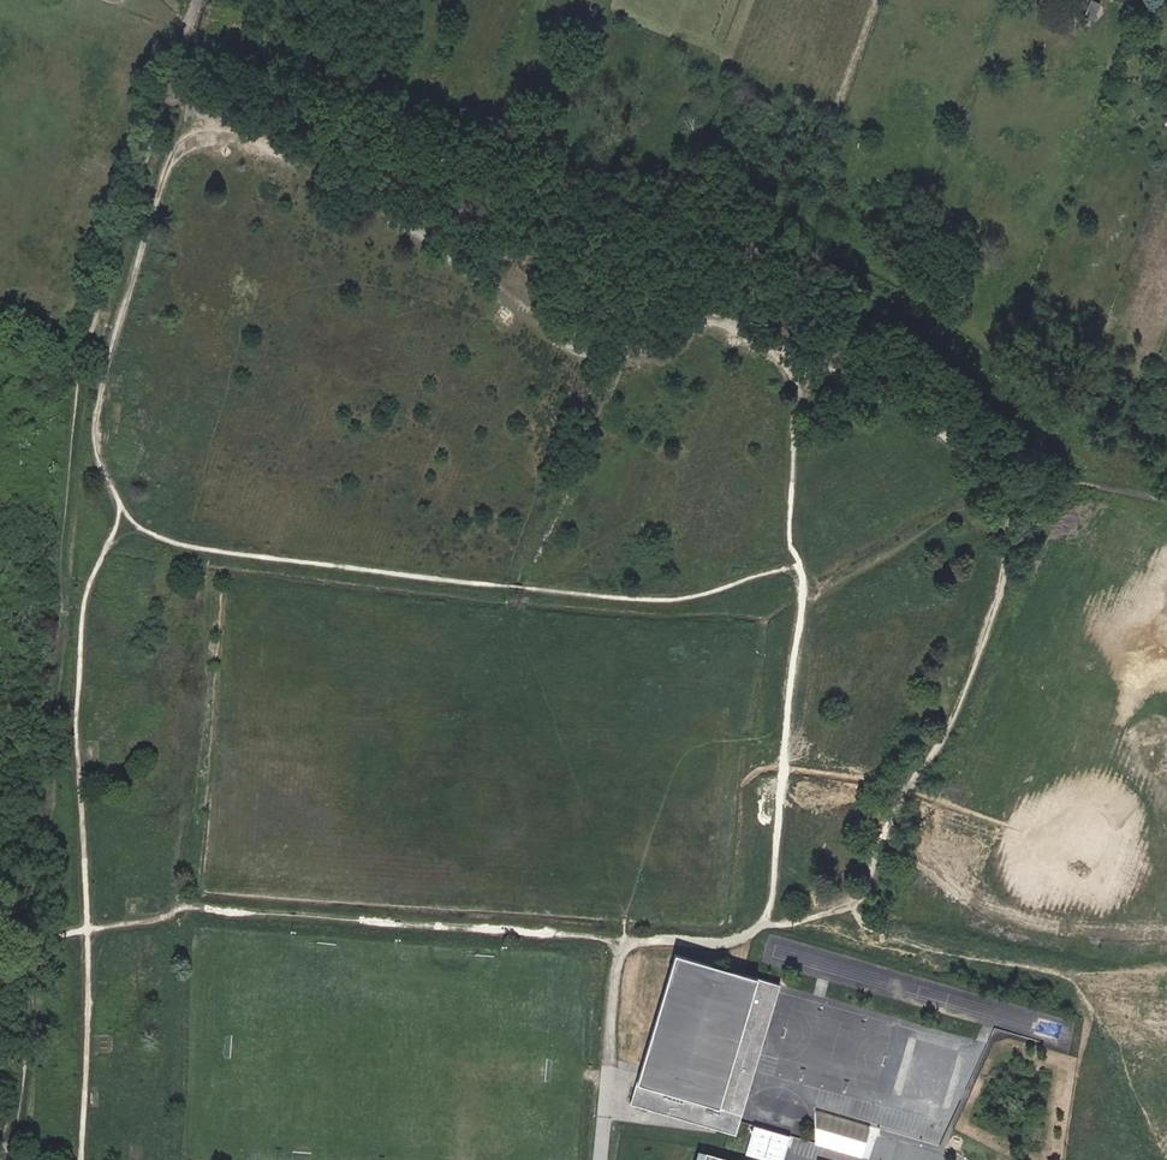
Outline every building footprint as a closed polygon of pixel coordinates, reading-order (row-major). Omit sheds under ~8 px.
[(1085,15),(1093,18),(1099,2),(1093,0),(1091,0),(1085,15)] [(779,983),(673,950),(627,1101),(702,1124),(703,1119),(716,1123),(715,1128),(733,1133),(737,1122),(779,983)] [(769,1159),(785,1159),(793,1135),(753,1123),(744,1152),(769,1159)] [(708,1151),(706,1159),(737,1159),(708,1151)]
